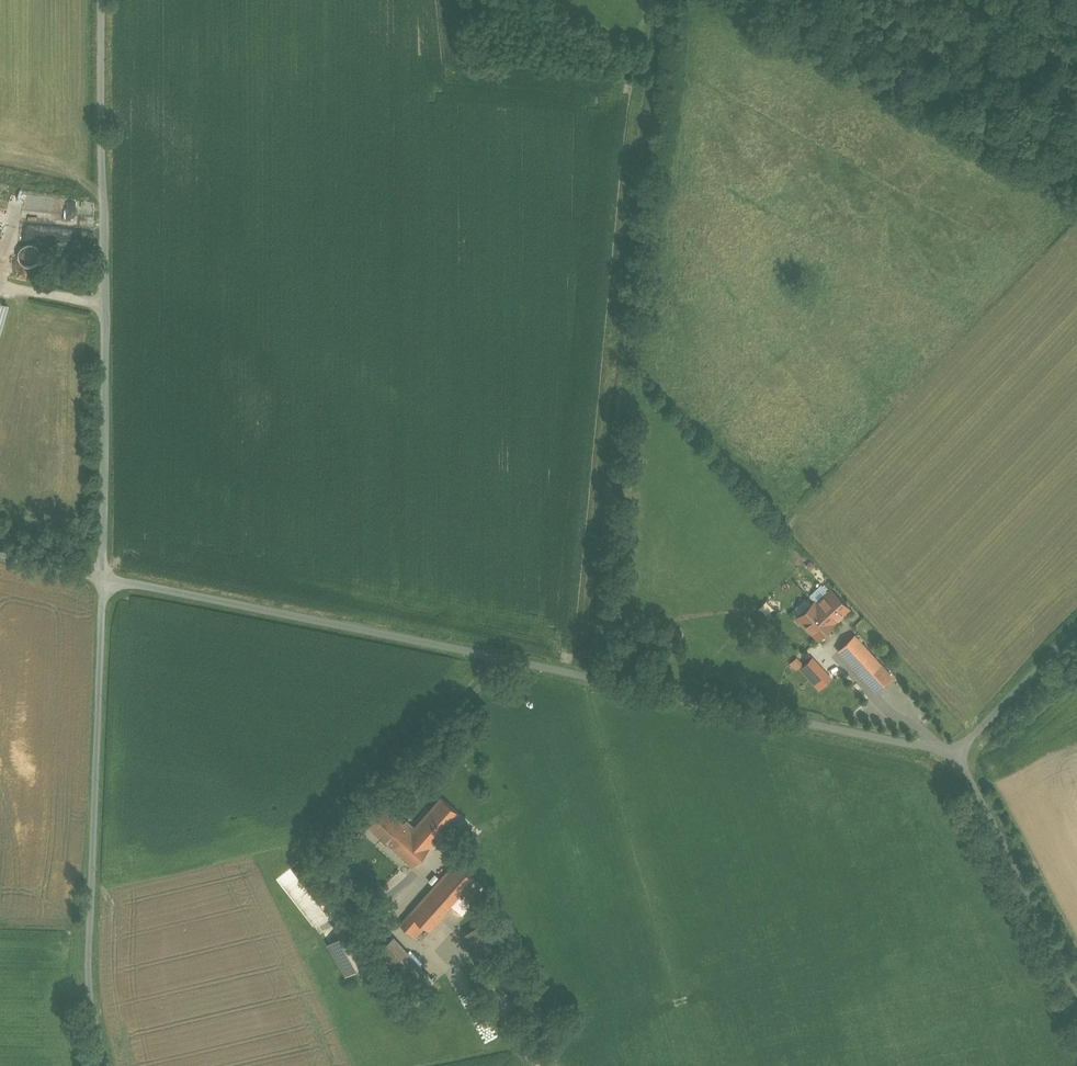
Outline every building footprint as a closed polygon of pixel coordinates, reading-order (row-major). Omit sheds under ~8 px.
[(14,209),(47,213),(45,227),(52,228),(53,218),(51,218),(51,211),(66,213),(67,201),(16,195),(14,209)] [(40,250),(38,247),(36,245),(33,244),(29,244),(27,244),(25,245),(23,247),(21,248),(20,251),(20,253),(20,255),(20,258),(22,260),(24,262),(27,264),(30,264),(33,264),(36,262),(38,260),(40,257),(40,254),(40,250)] [(9,305),(0,302),(0,335),(9,305)] [(754,529),(746,537),(752,543),(760,536),(754,529)] [(816,604),(800,619),(817,637),(833,622),(847,609),(831,590),(816,604)] [(882,655),(860,630),(840,649),(876,689),(890,677),(876,661),(882,655)] [(797,670),(805,664),(798,656),(791,662),(797,670)] [(847,684),(827,661),(814,673),(835,696),(847,684)] [(415,827),(407,820),(404,824),(378,801),(361,819),(414,865),(430,847),(429,847),(460,813),(441,797),(415,827)] [(456,862),(414,908),(434,925),(452,905),(462,914),(485,888),(456,862)] [(294,872),(281,882),(303,910),(315,900),(294,872)] [(425,926),(410,913),(400,924),(415,938),(425,926)] [(352,930),(329,944),(346,974),(370,961),(352,930)] [(491,1022),(481,1026),(489,1041),(498,1036),(491,1022)]
